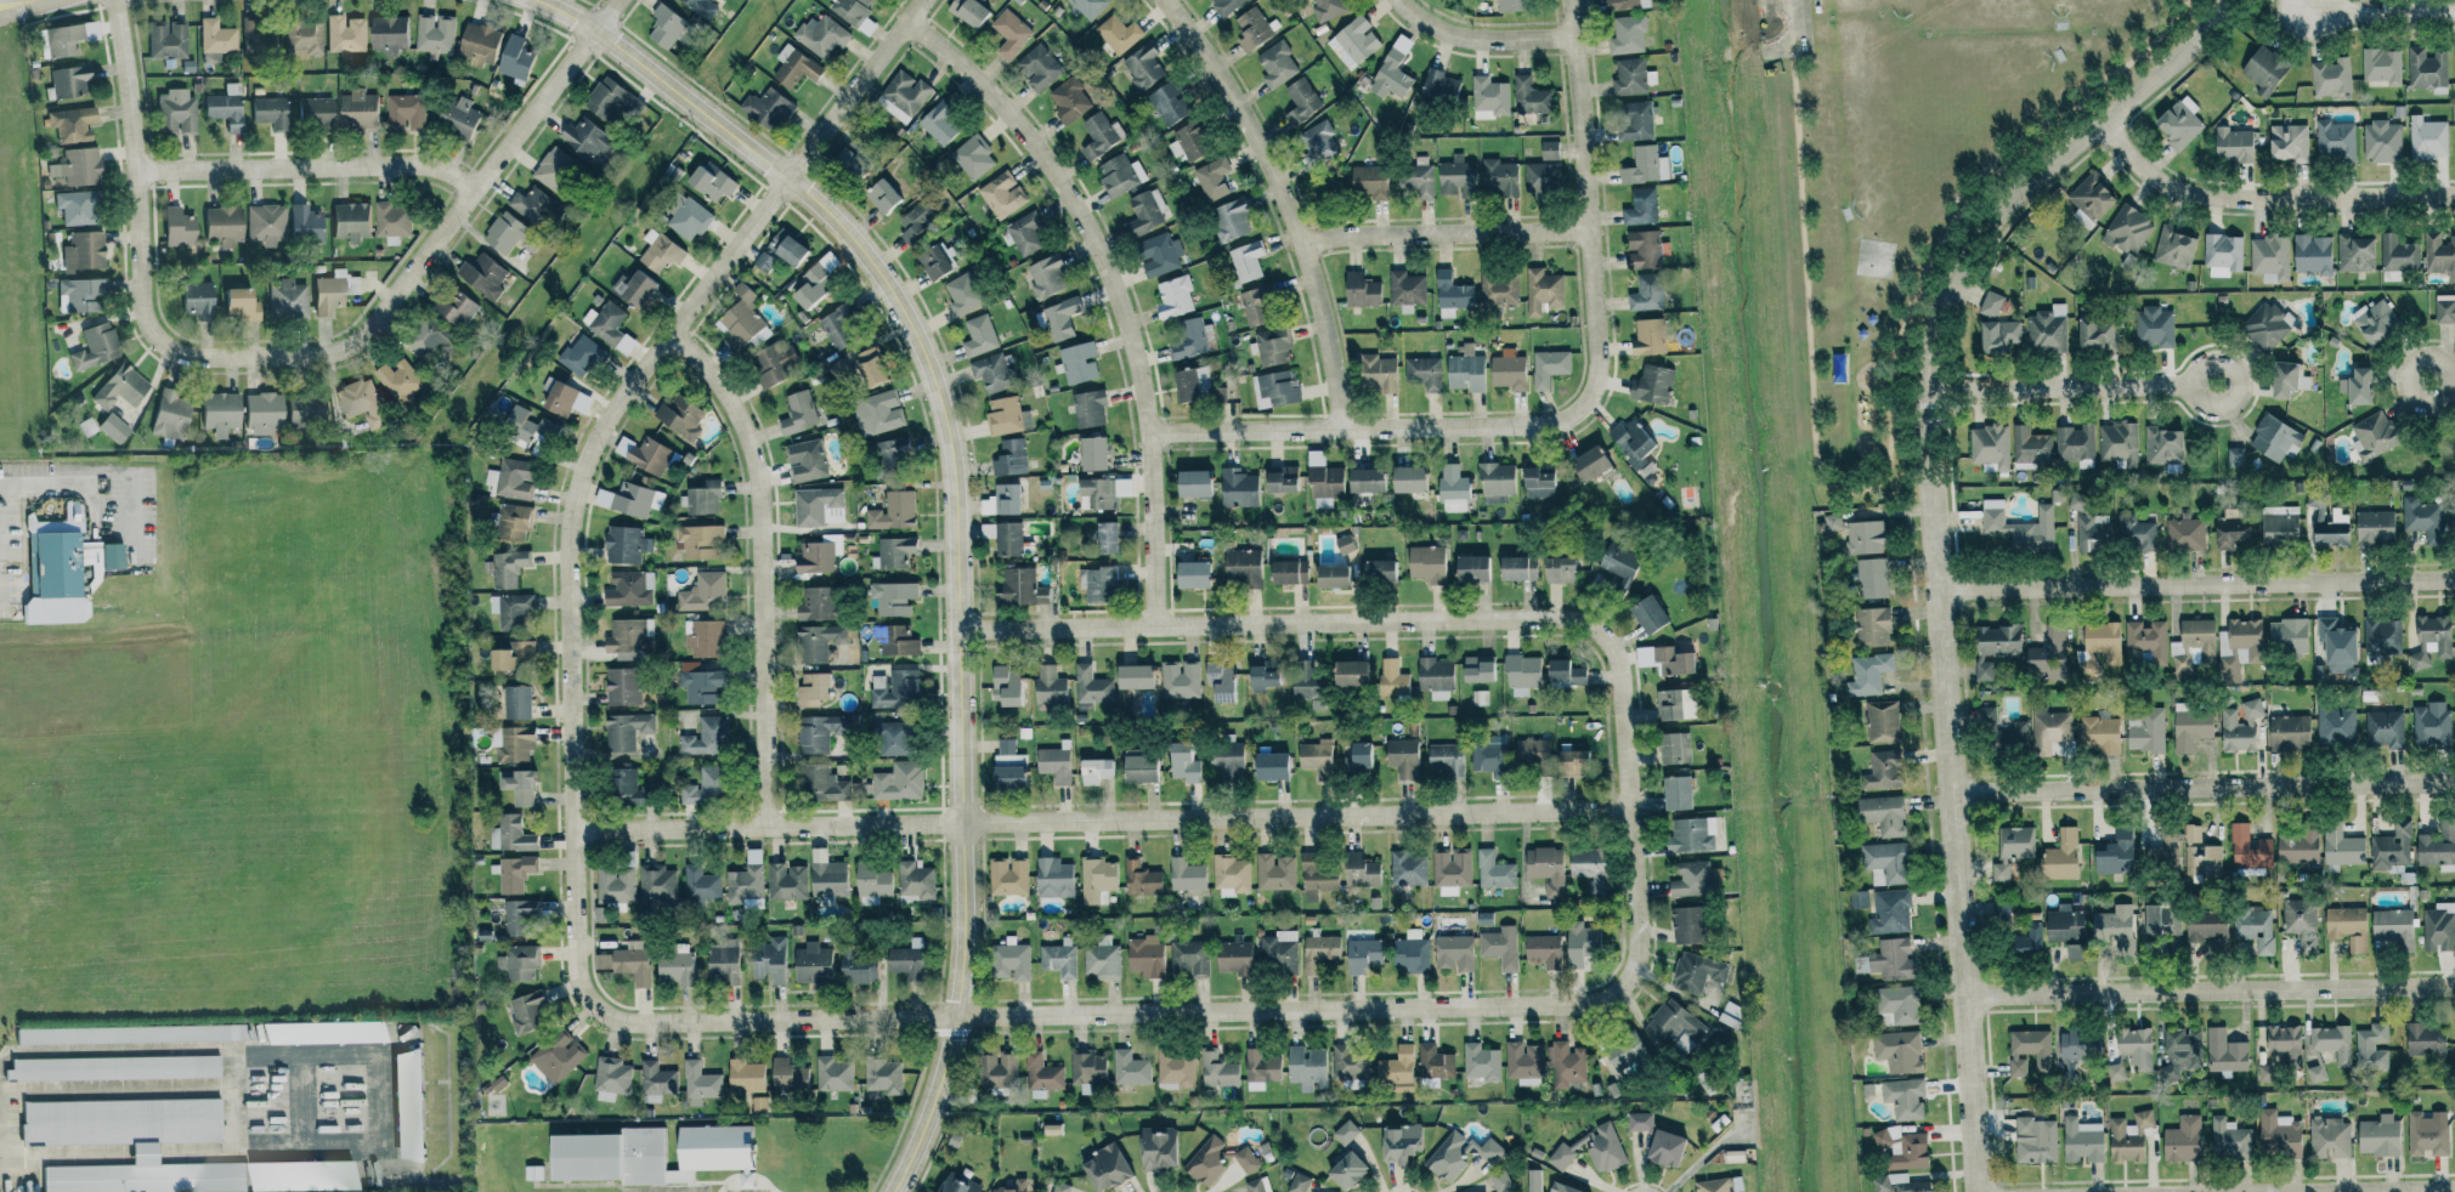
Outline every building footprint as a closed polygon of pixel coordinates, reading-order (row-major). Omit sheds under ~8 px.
[(707,21),(717,8),(709,2),(710,0),(678,0),(707,21)] [(858,28),(873,0),(833,0),(827,11),(858,28)] [(974,31),(989,12),(979,4),(982,0),(951,0),(945,8),(974,31)] [(1090,22),(1111,0),(1067,0),(1090,22)] [(1246,0),(1209,0),(1220,17),(1246,0)] [(1350,12),(1345,0),(1311,0),(1319,23),(1350,12)] [(1498,12),(1522,11),(1522,0),(1497,0),(1498,12)] [(1651,8),(1651,0),(1605,0),(1605,10),(1651,8)] [(656,19),(645,38),(667,51),(685,19),(656,2),(649,15),(656,19)] [(1245,53),(1276,31),(1257,3),(1233,19),(1244,36),(1237,41),(1245,53)] [(995,51),(1007,62),(1034,33),(1005,7),(989,25),(1005,40),(995,51)] [(852,35),(823,13),(817,22),(808,15),(792,37),(824,61),(834,47),(840,51),(852,35)] [(1350,71),(1382,44),(1369,29),(1371,27),(1360,13),(1326,42),(1350,71)] [(415,51),(453,53),(455,15),(417,14),(415,51)] [(1133,20),(1124,28),(1113,14),(1094,28),(1115,56),(1144,35),(1133,20)] [(328,52),(365,51),(365,18),(345,18),(345,15),(327,15),(328,52)] [(1614,17),(1614,38),(1608,38),(1608,54),(1645,53),(1645,16),(1614,17)] [(396,57),(396,49),(406,49),(405,17),(369,18),(370,51),(383,51),(383,57),(396,57)] [(216,18),(199,18),(199,51),(236,51),(236,28),(216,28),(216,18)] [(166,21),(147,21),(146,57),(184,58),(185,23),(166,22),(166,21)] [(457,55),(470,58),(469,62),(491,68),(500,30),(464,22),(457,55)] [(322,57),(322,24),(285,23),(284,57),(322,57)] [(242,28),(241,50),(275,51),(276,30),(242,28)] [(534,54),(521,50),(525,38),(509,32),(495,70),(524,81),(534,54)] [(1413,42),(1400,33),(1366,89),(1382,99),(1388,90),(1403,99),(1415,79),(1397,68),(1413,42)] [(1301,69),(1279,40),(1255,58),(1267,73),(1260,79),(1270,92),(1301,69)] [(802,74),(813,82),(823,70),(787,42),(774,57),(781,63),(771,76),(789,90),(802,74)] [(1028,79),(1029,78),(1042,91),(1065,69),(1038,42),(1014,65),(1028,79)] [(1120,61),(1132,77),(1129,79),(1138,93),(1164,75),(1154,60),(1159,57),(1148,42),(1120,61)] [(2239,70),(2259,87),(2255,93),(2263,100),(2290,67),(2262,43),(2239,70)] [(2447,87),(2446,54),(2425,54),(2424,47),(2407,47),(2408,88),(2447,87)] [(2362,81),(2387,81),(2387,87),(2400,87),(2400,49),(2361,50),(2362,81)] [(2351,93),(2348,56),(2334,58),(2335,61),(2310,64),(2313,97),(2351,93)] [(49,69),(52,98),(90,95),(87,65),(49,69)] [(933,89),(920,79),(917,82),(899,69),(875,101),(906,125),(933,89)] [(1460,81),(1442,76),(1443,71),(1434,69),(1427,98),(1454,104),(1460,81)] [(1290,126),(1323,108),(1305,75),(1283,88),(1295,108),(1283,114),(1290,126)] [(1510,82),(1489,83),(1489,75),(1473,75),(1473,118),(1510,117),(1510,82)] [(1515,114),(1553,113),(1552,89),(1531,90),(1531,75),(1515,75),(1515,114)] [(643,101),(600,76),(583,106),(615,125),(619,119),(629,125),(643,101)] [(1092,107),(1073,77),(1046,94),(1065,124),(1092,107)] [(1190,112),(1170,81),(1145,96),(1166,127),(1190,112)] [(203,95),(203,118),(224,118),(224,134),(240,134),(239,83),(224,83),(224,95),(203,95)] [(737,108),(772,134),(794,104),(769,86),(758,100),(748,93),(737,108)] [(195,133),(194,97),(186,97),(186,90),(156,91),(156,133),(176,133),(195,133)] [(337,128),(375,130),(376,94),(362,94),(363,93),(339,92),(337,128)] [(2199,109),(2184,94),(2151,124),(2177,152),(2204,127),(2193,114),(2199,109)] [(387,95),(386,130),(405,131),(405,128),(423,129),(424,96),(387,95)] [(466,140),(479,112),(469,107),(472,101),(459,95),(456,101),(445,96),(433,124),(466,140)] [(250,123),(271,123),(271,130),(285,130),(284,97),(250,98),(250,123)] [(330,98),(297,98),(297,130),(331,129),(330,98)] [(941,147),(959,132),(943,114),(950,108),(943,99),(918,121),(941,147)] [(1653,139),(1652,102),(1617,102),(1617,140),(1653,139)] [(46,112),(47,128),(54,127),(56,144),(88,140),(87,124),(94,123),(92,107),(46,112)] [(1081,122),(1093,141),(1080,149),(1088,161),(1120,141),(1101,110),(1081,122)] [(2422,122),(2422,115),(2409,115),(2410,159),(2447,158),(2446,121),(2422,122)] [(566,123),(557,139),(594,159),(608,134),(580,119),(575,128),(566,123)] [(1342,151),(1324,119),(1297,134),(1315,166),(1342,151)] [(1172,131),(1176,140),(1169,143),(1178,164),(1210,151),(1197,120),(1172,131)] [(2316,122),(2316,161),(2355,161),(2354,122),(2316,122)] [(2362,122),(2363,162),(2401,161),(2400,125),(2387,125),(2387,122),(2362,122)] [(2307,163),(2307,125),(2269,125),(2269,160),(2291,159),(2291,164),(2307,163)] [(2252,131),(2228,131),(2228,127),(2215,126),(2214,162),(2251,163),(2252,131)] [(992,150),(976,132),(950,154),(973,181),(995,163),(988,154),(992,150)] [(1540,141),(1540,160),(1558,160),(1558,142),(1540,141)] [(531,177),(555,192),(562,181),(570,185),(582,164),(549,145),(531,177)] [(1656,157),(1655,145),(1632,146),(1633,168),(1618,168),(1618,183),(1668,181),(1666,156),(1656,157)] [(865,166),(843,146),(830,159),(852,180),(865,166)] [(64,186),(96,184),(94,147),(61,149),(62,163),(49,164),(50,178),(63,177),(64,186)] [(1137,159),(1129,163),(1123,152),(1094,167),(1110,199),(1148,179),(1137,159)] [(1438,162),(1437,193),(1474,194),(1475,162),(1463,162),(1463,153),(1452,153),(1452,163),(1438,162)] [(1229,171),(1223,156),(1193,169),(1206,202),(1229,193),(1222,174),(1229,171)] [(1503,191),(1503,198),(1516,198),(1516,164),(1499,163),(1499,158),(1482,158),(1481,191),(1503,191)] [(1524,163),(1524,194),(1559,194),(1559,162),(1524,163)] [(1397,165),(1398,189),(1416,189),(1416,200),(1434,199),(1432,164),(1397,165)] [(718,206),(734,182),(717,170),(712,177),(696,166),(684,182),(718,206)] [(1350,195),(1371,196),(1370,200),(1386,200),(1386,166),(1350,166),(1350,195)] [(977,189),(997,221),(1029,201),(1018,183),(1017,184),(1007,169),(977,189)] [(2117,200),(2091,172),(2065,196),(2077,209),(2071,214),(2085,229),(2117,200)] [(863,193),(884,216),(901,200),(880,177),(863,193)] [(1159,209),(1165,206),(1156,186),(1127,199),(1136,218),(1122,225),(1129,239),(1165,223),(1159,209)] [(514,191),(505,207),(550,232),(564,206),(530,187),(524,196),(514,191)] [(1630,188),(1631,208),(1621,208),(1622,224),(1657,223),(1656,187),(1630,188)] [(60,225),(94,224),(93,191),(53,192),(53,208),(60,208),(60,225)] [(693,243),(712,213),(677,192),(666,210),(671,213),(664,226),(693,243)] [(1220,242),(1249,234),(1243,211),(1247,210),(1244,198),(1210,207),(1220,242)] [(409,236),(409,206),(390,206),(390,201),(373,201),(374,236),(409,236)] [(368,203),(329,204),(330,237),(345,237),(345,244),(358,244),(358,237),(368,237),(368,203)] [(905,244),(936,227),(923,203),(896,217),(904,231),(899,233),(905,244)] [(245,205),(246,241),(260,241),(260,247),(284,246),(283,204),(245,205)] [(306,204),(289,204),(288,241),(318,242),(319,213),(306,213),(306,204)] [(2101,241),(2135,257),(2153,220),(2119,204),(2101,241)] [(161,246),(194,245),(193,215),(178,215),(178,205),(160,206),(161,246)] [(237,241),(238,208),(202,207),(201,236),(218,237),(218,249),(230,249),(230,241),(237,241)] [(526,228),(503,209),(479,238),(503,257),(526,228)] [(1015,243),(1020,256),(1041,249),(1034,230),(1040,227),(1035,214),(998,227),(1005,246),(1015,243)] [(2171,233),(2173,226),(2161,223),(2153,261),(2189,269),(2195,238),(2171,233)] [(641,238),(648,244),(636,260),(654,274),(665,260),(674,267),(685,254),(650,227),(641,238)] [(753,266),(765,274),(776,256),(796,269),(809,248),(777,228),(753,266)] [(61,246),(61,270),(101,269),(100,231),(67,232),(67,246),(61,246)] [(1661,269),(1661,256),(1670,255),(1669,242),(1659,243),(1659,231),(1626,232),(1627,252),(1623,252),(1624,270),(1661,269)] [(2444,236),(2443,231),(2423,232),(2425,274),(2447,273),(2447,284),(2454,284),(2454,236),(2444,236)] [(1147,279),(1180,268),(1177,257),(1185,254),(1180,238),(1170,241),(1167,232),(1133,243),(1140,262),(1141,262),(1147,279)] [(2338,273),(2374,271),(2373,238),(2360,239),(2360,232),(2336,233),(2338,273)] [(2418,270),(2418,243),(2397,244),(2396,233),(2380,233),(2381,271),(2418,270)] [(2331,273),(2331,237),(2309,238),(2309,234),(2293,235),(2294,274),(2331,273)] [(2203,267),(2209,268),(2209,277),(2229,277),(2229,272),(2242,272),(2242,236),(2204,235),(2203,267)] [(2249,237),(2250,274),(2261,274),(2262,283),(2288,282),(2287,236),(2249,237)] [(932,283),(958,265),(942,239),(915,257),(932,283)] [(1229,250),(1240,283),(1263,276),(1257,257),(1266,254),(1261,239),(1229,250)] [(463,260),(453,276),(494,302),(502,289),(497,286),(507,271),(480,253),(471,266),(463,260)] [(1035,285),(1031,287),(1037,301),(1070,287),(1055,253),(1026,266),(1035,285)] [(790,295),(803,311),(827,291),(820,282),(828,275),(817,262),(800,275),(806,282),(790,295)] [(359,276),(345,276),(345,268),(332,269),(332,277),(313,277),(314,316),(331,316),(330,307),(344,307),(344,294),(360,294),(359,276)] [(1526,315),(1540,315),(1540,306),(1562,306),(1562,275),(1543,275),(1543,268),(1526,268),(1526,315)] [(1451,269),(1437,269),(1437,318),(1454,318),(1454,307),(1472,307),(1472,286),(1451,286),(1451,269)] [(636,311),(655,285),(635,270),(615,296),(636,311)] [(1400,314),(1413,314),(1413,304),(1426,304),(1425,276),(1406,276),(1406,270),(1389,270),(1390,305),(1400,305),(1400,314)] [(1379,282),(1361,282),(1361,271),(1344,271),(1344,306),(1379,306),(1379,282)] [(984,304),(967,272),(943,284),(952,301),(948,304),(956,319),(984,304)] [(1518,305),(1517,273),(1480,274),(1480,306),(1518,305)] [(1194,310),(1189,291),(1193,290),(1188,274),(1156,283),(1162,304),(1155,306),(1159,320),(1194,310)] [(1636,275),(1637,293),(1626,294),(1627,311),(1662,310),(1661,274),(1636,275)] [(307,284),(292,284),(292,278),(279,278),(278,287),(268,287),(268,317),(306,317),(307,284)] [(56,280),(57,313),(94,312),(94,298),(104,298),(103,279),(56,280)] [(736,351),(750,339),(755,346),(771,333),(748,304),(756,298),(742,281),(731,289),(739,300),(717,318),(728,331),(723,335),(736,351)] [(178,315),(207,316),(208,283),(179,282),(178,315)] [(1268,286),(1240,291),(1246,327),(1274,322),(1268,286)] [(245,289),(220,290),(221,321),(247,320),(245,289)] [(435,316),(464,330),(477,303),(448,289),(435,316)] [(1978,314),(1995,319),(2003,296),(1985,290),(1978,314)] [(2435,295),(2435,323),(2454,323),(2454,295),(2435,295)] [(2370,348),(2401,323),(2381,298),(2350,323),(2370,348)] [(635,342),(616,328),(626,313),(607,299),(596,314),(589,308),(578,323),(625,357),(635,342)] [(2239,331),(2266,352),(2290,320),(2263,299),(2239,331)] [(2052,313),(2028,313),(2028,353),(2066,352),(2064,304),(2052,305),(2052,313)] [(2173,348),(2172,311),(2160,311),(2159,308),(2135,308),(2135,348),(2173,348)] [(853,342),(840,310),(820,318),(833,350),(853,342)] [(404,347),(426,358),(434,342),(445,348),(454,331),(421,314),(404,347)] [(961,343),(965,358),(997,349),(988,314),(965,320),(970,340),(961,343)] [(1178,321),(1182,339),(1167,343),(1171,361),(1209,352),(1207,344),(1216,342),(1212,324),(1203,326),(1201,316),(1178,321)] [(1630,355),(1665,354),(1663,319),(1634,320),(1635,340),(1629,341),(1630,355)] [(2117,349),(2117,319),(2076,320),(2077,350),(2117,349)] [(66,354),(70,370),(118,358),(109,321),(78,329),(84,350),(66,354)] [(1980,322),(1980,353),(2005,353),(2005,347),(2019,347),(2020,322),(1980,322)] [(1254,331),(1256,343),(1249,344),(1250,355),(1259,354),(1260,367),(1289,363),(1287,350),(1290,349),(1287,327),(1254,331)] [(555,360),(586,381),(606,351),(579,334),(569,349),(564,346),(555,360)] [(746,358),(762,389),(802,368),(786,337),(746,358)] [(1067,385),(1098,378),(1094,358),(1097,358),(1093,341),(1058,349),(1062,368),(1063,368),(1067,385)] [(886,381),(873,344),(851,352),(864,389),(886,381)] [(1447,390),(1483,389),(1483,356),(1472,356),(1472,344),(1456,344),(1456,356),(1446,356),(1447,390)] [(1489,357),(1490,386),(1508,386),(1509,392),(1525,391),(1524,357),(1516,357),(1515,348),(1501,348),(1501,357),(1489,357)] [(1549,374),(1569,374),(1570,352),(1533,351),(1532,390),(1549,391),(1549,374)] [(981,377),(986,394),(1012,388),(1004,353),(968,361),(972,379),(981,377)] [(1396,356),(1360,356),(1359,386),(1381,387),(1381,393),(1394,393),(1396,356)] [(1404,359),(1405,382),(1424,382),(1425,392),(1441,392),(1440,358),(1404,359)] [(372,371),(393,403),(420,385),(403,359),(388,369),(384,363),(372,371)] [(88,398),(103,411),(117,396),(129,406),(148,385),(121,361),(88,398)] [(2288,400),(2288,390),(2310,390),(2310,377),(2299,377),(2299,364),(2272,363),(2271,400),(2288,400)] [(1674,368),(1638,364),(1634,400),(1667,404),(1669,390),(1671,390),(1674,368)] [(1171,372),(1177,406),(1226,398),(1225,386),(1211,388),(1207,366),(1171,372)] [(2346,406),(2370,405),(2369,368),(2351,369),(2351,379),(2337,379),(2338,393),(2346,393),(2346,406)] [(1300,402),(1298,386),(1291,387),(1288,370),(1251,375),(1256,408),(1300,402)] [(343,418),(362,412),(368,430),(385,425),(370,377),(334,389),(343,418)] [(583,414),(591,398),(553,380),(540,407),(565,419),(570,408),(583,414)] [(781,435),(817,426),(808,389),(785,395),(790,417),(778,420),(781,435)] [(860,437),(903,427),(894,389),(851,400),(860,437)] [(1102,390),(1072,393),(1076,429),(1106,425),(1102,390)] [(236,392),(199,393),(200,428),(211,427),(212,438),(226,438),(225,427),(237,427),(236,392)] [(148,434),(179,441),(189,400),(158,393),(148,434)] [(244,435),(277,435),(277,393),(243,394),(244,435)] [(285,422),(320,423),(321,397),(286,395),(285,422)] [(988,400),(990,412),(985,412),(989,435),(1032,429),(1029,410),(1020,411),(1017,395),(988,400)] [(691,443),(700,429),(695,426),(703,412),(679,397),(671,409),(660,402),(650,418),(691,443)] [(541,417),(537,424),(526,418),(529,411),(513,403),(500,431),(526,444),(530,435),(551,445),(560,426),(541,417)] [(2350,444),(2361,464),(2399,443),(2381,410),(2349,427),(2356,440),(2350,444)] [(96,425),(115,444),(129,431),(109,412),(96,425)] [(2305,434),(2263,414),(2247,448),(2278,463),(2283,454),(2293,459),(2305,434)] [(2098,426),(2098,461),(2115,461),(2115,468),(2137,468),(2136,421),(2110,422),(2110,426),(2098,426)] [(2094,461),(2093,424),(2080,424),(2080,428),(2055,429),(2055,462),(2094,461)] [(2029,435),(2029,425),(2012,426),(2013,464),(2051,463),(2050,435),(2029,435)] [(2181,431),(2163,432),(2163,425),(2144,426),(2145,464),(2182,463),(2181,431)] [(1981,472),(2008,472),(2008,426),(1969,426),(1970,464),(1981,464),(1981,472)] [(672,450),(643,437),(639,445),(620,436),(612,454),(660,476),(672,450)] [(991,475),(1026,474),(1024,438),(1000,439),(1001,457),(991,458),(991,475)] [(1079,472),(1105,471),(1104,438),(1079,438),(1079,472)] [(786,443),(789,482),(826,479),(822,440),(786,443)] [(906,440),(874,441),(875,475),(894,475),(893,462),(907,461),(906,440)] [(1578,485),(1608,469),(1596,446),(1566,462),(1578,485)] [(2227,448),(2227,471),(2243,471),(2244,448),(2227,448)] [(1307,498),(1342,497),(1341,468),(1324,468),(1324,451),(1307,451),(1307,498)] [(530,501),(532,484),(525,483),(528,461),(501,457),(499,471),(486,469),(484,485),(490,486),(489,495),(530,501)] [(1458,463),(1438,464),(1439,500),(1443,500),(1444,512),(1467,511),(1467,479),(1458,479),(1458,463)] [(1478,464),(1478,495),(1513,495),(1513,463),(1478,464)] [(1264,473),(1264,494),(1295,493),(1295,466),(1274,467),(1274,473),(1264,473)] [(1390,493),(1423,493),(1423,468),(1391,467),(1390,493)] [(1219,468),(1220,508),(1257,507),(1256,474),(1238,475),(1238,468),(1219,468)] [(1522,499),(1552,498),(1551,468),(1521,469),(1522,499)] [(1346,470),(1347,493),(1382,492),(1381,469),(1346,470)] [(1207,471),(1175,472),(1175,498),(1208,497),(1207,471)] [(686,515),(719,514),(718,479),(701,479),(701,488),(685,489),(686,515)] [(1116,496),(1131,496),(1130,479),(1075,480),(1076,498),(1086,498),(1086,511),(1117,510),(1116,496)] [(1017,484),(994,485),(994,515),(1017,515),(1017,484)] [(844,524),(844,488),(794,489),(795,526),(844,524)] [(914,528),(913,491),(884,492),(885,510),(865,510),(866,529),(914,528)] [(2402,497),(2403,531),(2439,530),(2438,504),(2418,504),(2417,496),(2402,497)] [(2037,523),(2003,524),(2003,499),(1981,500),(1982,534),(2010,533),(2010,552),(2052,551),(2052,504),(2036,504),(2037,523)] [(496,525),(495,540),(523,542),(524,530),(531,531),(531,506),(498,505),(498,513),(489,513),(489,524),(496,525)] [(2349,515),(2340,514),(2340,508),(2331,508),(2330,525),(2312,524),(2312,546),(2348,547),(2349,515)] [(2393,511),(2355,512),(2356,546),(2394,545),(2393,511)] [(2117,512),(2117,549),(2156,548),(2155,522),(2136,523),(2136,512),(2117,512)] [(1819,534),(1841,533),(1840,514),(1818,515),(1819,534)] [(2076,515),(2077,553),(2098,553),(2098,542),(2111,542),(2110,523),(2092,523),(2092,515),(2076,515)] [(2203,551),(2204,520),(2167,519),(2166,550),(2203,551)] [(2248,520),(2214,519),(2214,549),(2248,549),(2248,520)] [(1880,521),(1845,523),(1847,556),(1882,554),(1880,521)] [(1094,523),(1095,555),(1116,554),(1115,523),(1094,523)] [(1020,557),(1019,524),(979,525),(979,538),(993,538),(994,557),(1020,557)] [(640,564),(641,527),(605,526),(604,564),(640,564)] [(676,526),(675,542),(683,542),(683,559),(721,559),(721,526),(676,526)] [(30,533),(75,532),(78,597),(33,598),(30,533)] [(842,534),(822,534),(822,543),(801,542),(801,558),(793,558),(793,573),(834,573),(834,555),(842,555),(842,534)] [(1341,556),(1355,549),(1348,534),(1334,541),(1341,556)] [(879,538),(880,569),(908,569),(907,554),(916,554),(916,538),(879,538)] [(120,544),(97,545),(98,571),(122,570),(120,544)] [(1628,583),(1640,558),(1608,544),(1596,568),(1628,583)] [(1443,581),(1444,547),(1408,546),(1407,580),(1443,581)] [(1224,580),(1240,579),(1240,588),(1261,588),(1259,549),(1223,550),(1224,580)] [(517,589),(517,568),(530,567),(529,552),(491,552),(491,561),(483,561),(483,571),(492,571),(493,589),(517,589)] [(1485,557),(1454,557),(1453,583),(1485,583),(1485,557)] [(1498,558),(1498,581),(1536,581),(1536,557),(1498,558)] [(1574,582),(1574,558),(1542,559),(1543,583),(1574,582)] [(1269,584),(1306,583),(1305,559),(1268,560),(1269,584)] [(1857,600),(1888,599),(1887,559),(1856,560),(1857,600)] [(1207,561),(1174,561),(1174,587),(1206,587),(1207,561)] [(1392,561),(1363,561),(1363,577),(1375,577),(1375,582),(1393,582),(1392,561)] [(1346,564),(1314,565),(1314,587),(1347,587),(1346,564)] [(1085,602),(1106,601),(1106,594),(1115,593),(1114,567),(1078,569),(1079,589),(1085,589),(1085,602)] [(602,588),(603,606),(652,604),(651,589),(644,589),(644,571),(609,572),(609,587),(602,588)] [(722,571),(695,572),(696,589),(675,589),(676,610),(723,609),(722,571)] [(917,582),(869,582),(869,605),(876,605),(876,615),(909,615),(909,598),(917,598),(917,582)] [(795,604),(795,620),(832,618),(831,585),(803,586),(803,603),(795,604)] [(531,595),(490,595),(490,613),(499,613),(499,630),(522,630),(522,613),(532,613),(531,595)] [(1646,637),(1667,623),(1649,595),(1627,610),(1646,637)] [(1855,646),(1889,645),(1888,608),(1854,610),(1855,646)] [(2449,616),(2413,618),(2415,654),(2406,655),(2407,672),(2428,671),(2427,652),(2435,651),(2436,660),(2450,659),(2449,616)] [(615,657),(653,657),(653,619),(610,619),(610,636),(602,636),(603,651),(615,651),(615,657)] [(2220,683),(2239,683),(2239,664),(2261,663),(2260,619),(2227,620),(2228,657),(2220,657),(2220,683)] [(2400,619),(2363,620),(2364,658),(2400,657),(2400,619)] [(723,621),(684,620),(684,646),(691,646),(691,656),(722,656),(723,621)] [(2213,620),(2179,621),(2179,642),(2170,642),(2171,672),(2190,671),(2190,648),(2200,648),(2200,664),(2214,664),(2213,620)] [(2268,621),(2268,654),(2307,654),(2306,620),(2268,621)] [(2166,666),(2165,622),(2149,623),(2149,624),(2124,625),(2125,654),(2151,654),(2152,667),(2166,666)] [(918,654),(918,638),(909,638),(909,624),(878,624),(879,654),(918,654)] [(2104,651),(2104,666),(2120,666),(2119,624),(2082,625),(2082,652),(2104,651)] [(798,663),(830,662),(829,625),(797,626),(798,663)] [(2025,648),(2024,676),(2063,677),(2064,626),(2047,625),(2046,649),(2025,648)] [(1975,627),(1975,681),(1994,681),(1994,663),(2020,663),(2020,627),(1975,627)] [(533,641),(488,642),(488,669),(509,669),(509,659),(533,659),(533,641)] [(1660,674),(1692,673),(1691,651),(1671,652),(1671,645),(1652,646),(1652,663),(1659,662),(1660,674)] [(1540,686),(1539,654),(1503,655),(1504,687),(1512,687),(1512,697),(1528,696),(1528,687),(1540,686)] [(1851,656),(1852,681),(1845,681),(1846,696),(1880,694),(1879,672),(1894,671),(1893,654),(1851,656)] [(1430,699),(1452,700),(1452,660),(1434,659),(1434,656),(1418,656),(1417,690),(1430,691),(1430,699)] [(1462,657),(1462,681),(1495,681),(1495,656),(1462,657)] [(1380,657),(1379,693),(1408,694),(1409,673),(1398,673),(1399,657),(1380,657)] [(1569,658),(1546,659),(1546,687),(1586,686),(1585,667),(1569,667),(1569,658)] [(1247,692),(1264,693),(1264,685),(1275,685),(1276,660),(1255,659),(1255,665),(1247,664),(1247,692)] [(1316,660),(1292,659),(1290,698),(1315,698),(1316,660)] [(1365,659),(1331,660),(1332,686),(1365,686),(1365,659)] [(1230,699),(1231,666),(1220,665),(1221,661),(1204,660),(1202,698),(1230,699)] [(685,703),(714,703),(713,690),(724,690),(724,669),(698,670),(698,661),(680,661),(680,669),(678,669),(679,687),(685,687),(685,703)] [(1160,698),(1198,697),(1197,661),(1178,661),(1178,662),(1159,662),(1160,698)] [(1075,662),(1077,707),(1114,706),(1113,677),(1092,678),(1091,662),(1075,662)] [(1056,663),(1035,664),(1036,708),(1066,707),(1066,677),(1056,677),(1056,663)] [(1017,706),(1018,665),(991,664),(990,689),(997,690),(997,705),(1017,706)] [(1149,664),(1115,664),(1115,688),(1149,687),(1149,664)] [(605,667),(606,704),(639,703),(638,667),(605,667)] [(870,707),(915,707),(915,668),(887,668),(887,675),(870,675),(870,707)] [(797,707),(818,706),(818,699),(828,698),(827,671),(808,672),(809,685),(797,686),(797,707)] [(528,684),(502,685),(503,718),(529,718),(528,684)] [(1692,688),(1654,689),(1655,719),(1693,718),(1692,688)] [(2254,724),(2252,717),(2264,714),(2259,697),(2240,702),(2246,726),(2254,724)] [(1898,742),(1896,700),(1866,701),(1868,743),(1898,742)] [(2192,754),(2193,738),(2211,739),(2212,710),(2190,710),(2190,703),(2174,702),(2173,754),(2192,754)] [(2412,703),(2412,745),(2448,745),(2448,703),(2412,703)] [(1981,706),(1980,752),(2026,754),(2027,720),(2012,720),(2012,730),(1995,729),(1996,707),(1981,706)] [(2050,756),(2050,742),(2071,742),(2071,712),(2044,712),(2044,707),(2031,707),(2031,756),(2050,756)] [(2163,707),(2140,707),(2141,715),(2125,716),(2126,751),(2164,750),(2163,707)] [(2317,708),(2317,744),(2355,743),(2355,707),(2317,708)] [(2118,754),(2118,718),(2107,718),(2107,708),(2096,708),(2096,715),(2078,715),(2079,748),(2098,748),(2098,755),(2118,754)] [(2220,708),(2221,752),(2255,751),(2254,725),(2237,726),(2236,708),(2220,708)] [(2402,746),(2402,711),(2365,711),(2365,747),(2402,746)] [(605,751),(635,750),(635,733),(654,732),(654,714),(605,714),(605,751)] [(698,715),(698,735),(678,736),(679,754),(728,752),(728,715),(698,715)] [(829,752),(828,729),(840,729),(840,715),(797,716),(798,753),(829,752)] [(2308,715),(2268,715),(2269,749),(2309,748),(2308,715)] [(533,726),(493,727),(494,762),(527,762),(527,750),(533,749),(533,726)] [(1689,763),(1688,731),(1657,732),(1658,764),(1689,763)] [(1416,779),(1417,740),(1386,739),(1385,765),(1397,765),(1397,778),(1416,779)] [(1548,740),(1515,739),(1514,764),(1548,765),(1548,740)] [(1167,742),(1168,778),(1182,777),(1182,783),(1199,782),(1198,760),(1192,760),(1191,741),(1167,742)] [(1348,767),(1367,768),(1368,742),(1349,741),(1348,767)] [(1240,777),(1242,743),(1211,742),(1209,769),(1222,769),(1221,776),(1240,777)] [(1297,769),(1329,769),(1329,742),(1297,743),(1297,769)] [(1471,771),(1505,772),(1506,743),(1471,742),(1471,771)] [(1461,743),(1426,744),(1427,769),(1447,768),(1447,778),(1462,778),(1461,743)] [(1584,750),(1556,749),(1556,775),(1584,775),(1584,750)] [(1869,752),(1870,774),(1860,774),(1861,788),(1899,787),(1898,751),(1869,752)] [(1252,779),(1285,779),(1285,752),(1252,752),(1252,779)] [(1122,782),(1154,781),(1154,755),(1121,755),(1122,782)] [(1111,758),(1079,759),(1079,785),(1099,785),(1099,777),(1112,777),(1111,758)] [(872,799),(922,798),(921,760),(892,761),(893,773),(872,773),(872,799)] [(850,777),(829,778),(829,763),(802,763),(803,800),(851,799),(850,777)] [(679,801),(720,802),(721,766),(699,765),(699,784),(679,784),(679,801)] [(1021,765),(990,767),(990,789),(1021,788),(1021,765)] [(640,767),(607,768),(608,802),(641,801),(640,767)] [(531,806),(530,769),(510,769),(510,775),(498,776),(499,789),(512,789),(512,806),(531,806)] [(1688,808),(1687,775),(1661,776),(1662,810),(1688,808)] [(1856,798),(1857,822),(1878,821),(1879,838),(1903,837),(1902,796),(1856,798)] [(489,827),(488,849),(535,851),(535,833),(521,833),(522,813),(498,812),(498,827),(489,827)] [(1671,836),(1664,837),(1666,852),(1715,848),(1712,815),(1670,819),(1671,836)] [(2439,818),(2439,833),(2416,834),(2417,865),(2439,865),(2439,872),(2454,872),(2454,818),(2439,818)] [(2394,836),(2371,836),(2370,871),(2408,871),(2409,819),(2394,819),(2394,836)] [(2363,864),(2363,837),(2341,837),(2340,821),(2323,822),(2324,872),(2338,872),(2338,864),(2363,864)] [(2231,822),(2231,868),(2271,868),(2272,839),(2249,839),(2249,822),(2231,822)] [(2183,875),(2221,875),(2221,845),(2200,845),(2201,824),(2184,824),(2183,875)] [(2132,873),(2130,825),(2113,826),(2114,842),(2104,843),(2104,849),(2094,850),(2095,874),(2132,873)] [(2076,826),(2058,826),(2059,848),(2039,848),(2040,879),(2077,878),(2076,826)] [(2000,863),(1991,863),(1992,882),(2019,881),(2019,858),(2034,858),(2034,827),(1999,827),(2000,863)] [(2146,847),(2147,868),(2167,867),(2168,876),(2177,876),(2176,842),(2182,842),(2182,831),(2160,832),(2160,846),(2146,847)] [(2277,831),(2276,862),(2317,863),(2318,832),(2277,831)] [(1860,844),(1860,870),(1871,870),(1871,885),(1905,884),(1904,843),(1860,844)] [(810,848),(811,896),(846,895),(845,861),(827,861),(827,847),(810,848)] [(1478,887),(1515,886),(1515,863),(1493,863),(1493,847),(1477,847),(1478,887)] [(1525,847),(1524,877),(1545,877),(1544,901),(1561,901),(1563,848),(1525,847)] [(744,898),(764,897),(763,848),(746,848),(747,870),(727,870),(727,904),(744,904),(744,898)] [(1470,885),(1470,848),(1450,849),(1432,849),(1432,886),(1438,886),(1438,895),(1458,895),(1458,885),(1470,885)] [(1568,877),(1589,877),(1589,895),(1605,895),(1605,849),(1568,849),(1568,877)] [(1380,887),(1379,860),(1361,861),(1361,850),(1344,851),(1344,888),(1380,887)] [(1391,885),(1426,884),(1426,855),(1408,855),(1408,850),(1391,850),(1391,885)] [(1317,891),(1338,890),(1337,865),(1318,866),(1318,852),(1302,852),(1303,901),(1317,900),(1317,891)] [(1216,895),(1251,894),(1251,860),(1234,860),(1233,853),(1215,854),(1216,895)] [(1258,889),(1295,889),(1295,856),(1276,856),(1275,853),(1257,853),(1258,889)] [(1206,888),(1205,864),(1186,864),(1186,855),(1170,856),(1170,889),(1206,888)] [(537,872),(537,856),(498,857),(499,893),(523,893),(523,872),(537,872)] [(1036,896),(1072,897),(1072,863),(1053,863),(1053,856),(1036,856),(1036,896)] [(891,894),(890,870),(871,871),(871,857),(854,857),(857,905),(878,904),(877,895),(891,894)] [(1125,857),(1124,892),(1161,893),(1161,870),(1139,870),(1140,857),(1125,857)] [(988,859),(989,894),(1027,893),(1026,858),(1008,859),(1008,858),(988,859)] [(1082,905),(1107,904),(1107,890),(1116,890),(1115,859),(1081,859),(1082,905)] [(933,866),(914,866),(914,860),(897,860),(897,894),(917,894),(917,900),(934,899),(933,866)] [(1668,880),(1668,896),(1710,895),(1708,861),(1677,862),(1678,879),(1668,880)] [(769,898),(807,898),(807,865),(787,865),(787,862),(769,862),(769,898)] [(721,898),(721,874),(701,874),(701,863),(685,864),(685,908),(704,907),(703,898),(721,898)] [(638,864),(639,904),(676,903),(675,869),(663,870),(663,864),(638,864)] [(595,902),(634,901),(633,866),(614,866),(594,866),(595,902)] [(1868,933),(1910,931),(1908,889),(1872,890),(1874,918),(1867,918),(1868,933)] [(1849,891),(1850,908),(1868,908),(1868,890),(1849,891)] [(503,935),(526,936),(526,924),(535,925),(536,900),(504,899),(503,935)] [(2282,900),(2283,933),(2298,933),(2298,950),(2316,950),(2315,900),(2282,900)] [(2010,901),(1998,901),(1999,921),(2011,920),(2010,901)] [(2423,909),(2423,950),(2453,951),(2453,903),(2435,902),(2435,909),(2423,909)] [(2046,910),(2045,941),(2066,941),(2065,960),(2081,960),(2082,912),(2071,912),(2071,904),(2057,904),(2057,911),(2046,910)] [(1670,906),(1671,941),(1706,940),(1705,905),(1670,906)] [(2271,906),(2233,908),(2234,939),(2256,938),(2257,956),(2273,955),(2271,906)] [(2180,935),(2179,907),(2143,907),(2144,935),(2180,935)] [(2365,907),(2324,908),(2325,937),(2348,937),(2348,953),(2366,952),(2365,907)] [(2413,952),(2412,909),(2370,910),(2371,938),(2395,938),(2395,952),(2413,952)] [(2185,938),(2225,940),(2226,912),(2186,911),(2185,938)] [(2091,938),(2113,938),(2113,954),(2127,954),(2127,913),(2091,912),(2091,938)] [(1582,920),(1566,920),(1565,968),(1582,968),(1582,952),(1599,952),(1599,927),(1582,927),(1582,920)] [(2042,954),(2041,924),(2027,924),(2028,935),(2008,936),(2009,955),(2042,954)] [(1516,971),(1515,925),(1499,925),(1499,932),(1478,932),(1479,956),(1500,956),(1500,971),(1516,971)] [(1472,928),(1452,929),(1452,936),(1435,936),(1435,968),(1455,968),(1455,972),(1473,971),(1472,928)] [(1421,929),(1406,929),(1406,939),(1392,939),(1393,968),(1405,967),(1405,973),(1430,972),(1429,938),(1421,938),(1421,929)] [(1298,931),(1274,930),(1274,936),(1261,936),(1260,972),(1297,973),(1298,931)] [(1084,974),(1095,974),(1095,979),(1120,980),(1120,944),(1111,944),(1112,934),(1097,933),(1097,945),(1084,945),(1084,974)] [(1524,936),(1525,966),(1560,965),(1559,935),(1524,936)] [(785,984),(783,936),(769,936),(769,943),(750,943),(751,977),(768,976),(769,985),(785,984)] [(1039,945),(1039,969),(1059,969),(1058,980),(1075,980),(1076,936),(1062,936),(1062,945),(1039,945)] [(1141,978),(1163,977),(1162,943),(1158,943),(1158,936),(1127,936),(1128,971),(1141,971),(1141,978)] [(1303,974),(1315,974),(1316,960),(1340,960),(1340,937),(1304,936),(1303,974)] [(1878,938),(1879,955),(1866,955),(1867,972),(1881,971),(1881,979),(1912,978),(1910,937),(1878,938)] [(593,954),(594,969),(610,969),(610,972),(632,972),(633,987),(647,987),(647,939),(625,940),(625,949),(611,949),(611,953),(593,954)] [(1382,939),(1346,940),(1347,974),(1367,974),(1367,963),(1382,963),(1382,939)] [(793,983),(829,982),(828,947),(817,948),(817,940),(804,941),(804,948),(792,948),(793,983)] [(1208,976),(1207,940),(1170,941),(1171,975),(1191,974),(1191,977),(1208,976)] [(1251,942),(1216,941),(1216,971),(1237,971),(1237,975),(1251,975),(1251,942)] [(690,944),(672,943),(672,953),(656,952),(655,980),(689,981),(690,944)] [(1028,944),(990,945),(990,978),(1011,978),(1011,980),(1029,980),(1028,944)] [(538,945),(505,945),(505,955),(494,956),(495,969),(505,969),(505,981),(533,980),(533,968),(539,968),(538,945)] [(706,977),(719,977),(719,984),(736,985),(738,946),(707,945),(706,977)] [(906,973),(906,980),(920,980),(921,948),(886,947),(885,972),(906,973)] [(1700,994),(1704,977),(1725,982),(1729,962),(1678,951),(1671,988),(1700,994)] [(875,983),(874,952),(838,953),(839,984),(875,983)] [(1881,1025),(1919,1024),(1917,986),(1875,987),(1876,1015),(1881,1014),(1881,1025)] [(513,1019),(509,1020),(514,1035),(547,1025),(536,990),(507,999),(513,1019)] [(1644,1024),(1667,1045),(1679,1031),(1685,1036),(1678,1045),(1686,1052),(1706,1030),(1669,996),(1644,1024)] [(260,1023),(260,1044),(380,1042),(380,1020),(260,1023)] [(2387,1049),(2375,1050),(2375,1042),(2388,1042),(2387,1022),(2369,1022),(2369,1029),(2355,1030),(2356,1070),(2388,1069),(2387,1049)] [(13,1028),(14,1045),(243,1040),(242,1024),(13,1028)] [(2406,1024),(2406,1057),(2444,1056),(2444,1024),(2406,1024)] [(2302,1069),(2300,1025),(2266,1026),(2267,1052),(2287,1052),(2287,1069),(2302,1069)] [(553,1085),(586,1053),(561,1026),(527,1057),(553,1085)] [(2248,1070),(2247,1041),(2226,1042),(2226,1026),(2207,1027),(2208,1071),(2220,1071),(2221,1078),(2231,1078),(2231,1071),(2248,1070)] [(2310,1051),(2335,1050),(2336,1068),(2350,1067),(2350,1026),(2310,1026),(2310,1051)] [(2202,1030),(2187,1030),(2187,1029),(2166,1029),(2165,1066),(2160,1066),(2160,1081),(2180,1082),(2180,1069),(2202,1069),(2202,1030)] [(2050,1031),(2010,1030),(2010,1060),(2009,1060),(2009,1077),(2026,1077),(2026,1055),(2036,1055),(2036,1067),(2050,1067),(2050,1031)] [(2060,1030),(2059,1057),(2099,1059),(2100,1032),(2060,1030)] [(1887,1074),(1920,1072),(1918,1031),(1871,1033),(1872,1060),(1886,1059),(1887,1074)] [(1655,1058),(1646,1034),(1637,1037),(1635,1033),(1598,1046),(1608,1074),(1655,1058)] [(1548,1067),(1553,1067),(1553,1089),(1567,1089),(1567,1081),(1586,1081),(1585,1047),(1570,1047),(1569,1040),(1548,1040),(1548,1067)] [(1506,1078),(1518,1078),(1518,1085),(1536,1085),(1536,1075),(1544,1075),(1545,1044),(1524,1044),(1524,1041),(1506,1041),(1506,1078)] [(1419,1078),(1455,1077),(1454,1053),(1435,1054),(1435,1042),(1419,1042),(1419,1078)] [(1480,1042),(1463,1042),(1464,1080),(1501,1079),(1500,1049),(1480,1049),(1480,1042)] [(1376,1060),(1376,1084),(1392,1083),(1392,1092),(1413,1092),(1412,1043),(1397,1043),(1397,1059),(1376,1060)] [(1334,1081),(1371,1081),(1371,1053),(1343,1053),(1343,1044),(1334,1044),(1334,1081)] [(1305,1045),(1287,1045),(1288,1082),(1299,1082),(1299,1092),(1315,1092),(1315,1088),(1327,1088),(1326,1049),(1305,1049),(1305,1045)] [(1265,1090),(1265,1080),(1280,1080),(1280,1057),(1262,1057),(1262,1047),(1246,1048),(1246,1090),(1265,1090)] [(1115,1084),(1150,1083),(1150,1059),(1131,1060),(1130,1048),(1114,1048),(1115,1084)] [(1071,1049),(1071,1082),(1106,1083),(1106,1055),(1093,1055),(1093,1050),(1071,1049)] [(1218,1049),(1202,1049),(1203,1087),(1239,1086),(1238,1061),(1218,1062),(1218,1049)] [(421,1159),(419,1050),(390,1051),(393,1160),(421,1159)] [(1025,1051),(1026,1089),(1063,1088),(1063,1065),(1042,1066),(1042,1051),(1025,1051)] [(977,1088),(1016,1087),(1015,1053),(997,1053),(997,1054),(976,1055),(977,1088)] [(1157,1082),(1178,1083),(1178,1088),(1194,1088),(1195,1054),(1158,1053),(1157,1082)] [(217,1055),(8,1058),(8,1069),(1,1069),(2,1080),(218,1077),(217,1055)] [(621,1058),(597,1056),(592,1099),(614,1101),(615,1093),(629,1094),(632,1065),(621,1064),(621,1058)] [(805,1067),(789,1067),(789,1056),(770,1057),(771,1090),(806,1089),(805,1067)] [(700,1074),(699,1058),(685,1058),(686,1105),(701,1105),(701,1097),(722,1096),(721,1073),(700,1074)] [(816,1091),(852,1090),(852,1058),(816,1059),(816,1091)] [(886,1089),(886,1094),(901,1093),(900,1058),(864,1060),(865,1090),(886,1089)] [(661,1102),(661,1094),(678,1094),(677,1070),(657,1070),(657,1059),(641,1059),(642,1102),(661,1102)] [(762,1060),(727,1061),(728,1092),(762,1091),(762,1060)] [(2106,1065),(2108,1082),(2125,1080),(2123,1063),(2106,1065)] [(1921,1120),(1920,1096),(1924,1096),(1923,1080),(1880,1081),(1881,1102),(1892,1101),(1893,1121),(1921,1120)] [(249,1191),(351,1189),(351,1160),(155,1164),(155,1143),(220,1142),(219,1098),(17,1101),(18,1145),(128,1143),(128,1164),(41,1166),(41,1191),(196,1191),(249,1191)] [(2301,1157),(2301,1118),(2276,1118),(2276,1108),(2260,1108),(2259,1156),(2301,1157)] [(2109,1117),(2109,1160),(2143,1161),(2143,1127),(2153,1127),(2153,1111),(2134,1111),(2133,1125),(2124,1125),(2124,1117),(2109,1117)] [(2408,1156),(2423,1156),(2423,1153),(2448,1153),(2447,1125),(2432,1125),(2432,1119),(2422,1119),(2422,1111),(2408,1111),(2408,1156)] [(1651,1113),(1627,1113),(1628,1131),(1651,1130),(1651,1113)] [(2397,1113),(2378,1113),(2379,1121),(2357,1121),(2358,1155),(2398,1154),(2397,1113)] [(2252,1129),(2236,1129),(2236,1122),(2225,1121),(2226,1115),(2212,1114),(2211,1158),(2251,1159),(2252,1129)] [(2076,1124),(2076,1115),(2062,1115),(2063,1163),(2077,1162),(2077,1161),(2103,1160),(2102,1123),(2076,1124)] [(2200,1115),(2179,1115),(2179,1129),(2163,1129),(2163,1160),(2201,1160),(2200,1115)] [(1343,1146),(1359,1130),(1347,1118),(1331,1135),(1343,1146)] [(2014,1119),(2015,1163),(2056,1162),(2056,1118),(2014,1119)] [(2350,1156),(2350,1118),(2310,1119),(2310,1157),(2350,1156)] [(1593,1127),(1596,1131),(1582,1137),(1598,1174),(1627,1162),(1609,1120),(1593,1127)] [(1042,1124),(1042,1135),(1060,1135),(1060,1124),(1042,1124)] [(546,1134),(547,1180),(619,1179),(619,1185),(690,1184),(690,1169),(738,1169),(738,1187),(749,1187),(749,1125),(674,1126),(675,1170),(662,1170),(661,1126),(618,1127),(619,1133),(546,1134)] [(1406,1152),(1419,1153),(1420,1126),(1381,1125),(1380,1162),(1405,1163),(1406,1152)] [(1927,1168),(1925,1133),(1899,1134),(1899,1127),(1872,1129),(1873,1146),(1890,1146),(1891,1154),(1884,1155),(1885,1169),(1927,1168)] [(1175,1167),(1174,1128),(1138,1129),(1139,1168),(1175,1167)] [(1684,1138),(1655,1128),(1644,1157),(1674,1168),(1684,1138)] [(1456,1155),(1468,1142),(1453,1129),(1423,1162),(1447,1184),(1466,1163),(1456,1155)] [(1224,1143),(1212,1133),(1182,1167),(1205,1188),(1226,1166),(1221,1161),(1227,1155),(1219,1148),(1224,1143)] [(1472,1140),(1466,1148),(1490,1167),(1504,1149),(1488,1137),(1480,1146),(1472,1140)] [(1562,1172),(1575,1151),(1560,1141),(1546,1162),(1562,1172)] [(1130,1175),(1113,1142),(1078,1161),(1094,1191),(1097,1191),(1130,1175)] [(1260,1165),(1246,1145),(1232,1154),(1245,1175),(1260,1165)] [(1324,1170),(1341,1191),(1367,1169),(1350,1149),(1324,1170)] [(1504,1168),(1488,1174),(1494,1191),(1499,1191),(1511,1188),(1504,1168)] [(978,1183),(945,1169),(935,1191),(974,1191),(978,1183)] [(1541,1169),(1527,1169),(1528,1191),(1541,1191),(1541,1169)] [(1293,1172),(1288,1191),(1305,1191),(1309,1176),(1293,1172)] [(1927,1181),(1907,1182),(1907,1174),(1872,1175),(1873,1191),(1927,1191),(1927,1181)] [(1732,1190),(1743,1189),(1741,1175),(1692,1182),(1693,1191),(1733,1191),(1732,1190)] [(1267,1176),(1244,1182),(1247,1191),(1271,1191),(1267,1176)] [(989,1188),(989,1191),(1025,1191),(1025,1178),(1014,1177),(1014,1188),(989,1188)] [(1554,1181),(1550,1191),(1585,1191),(1554,1181)]
